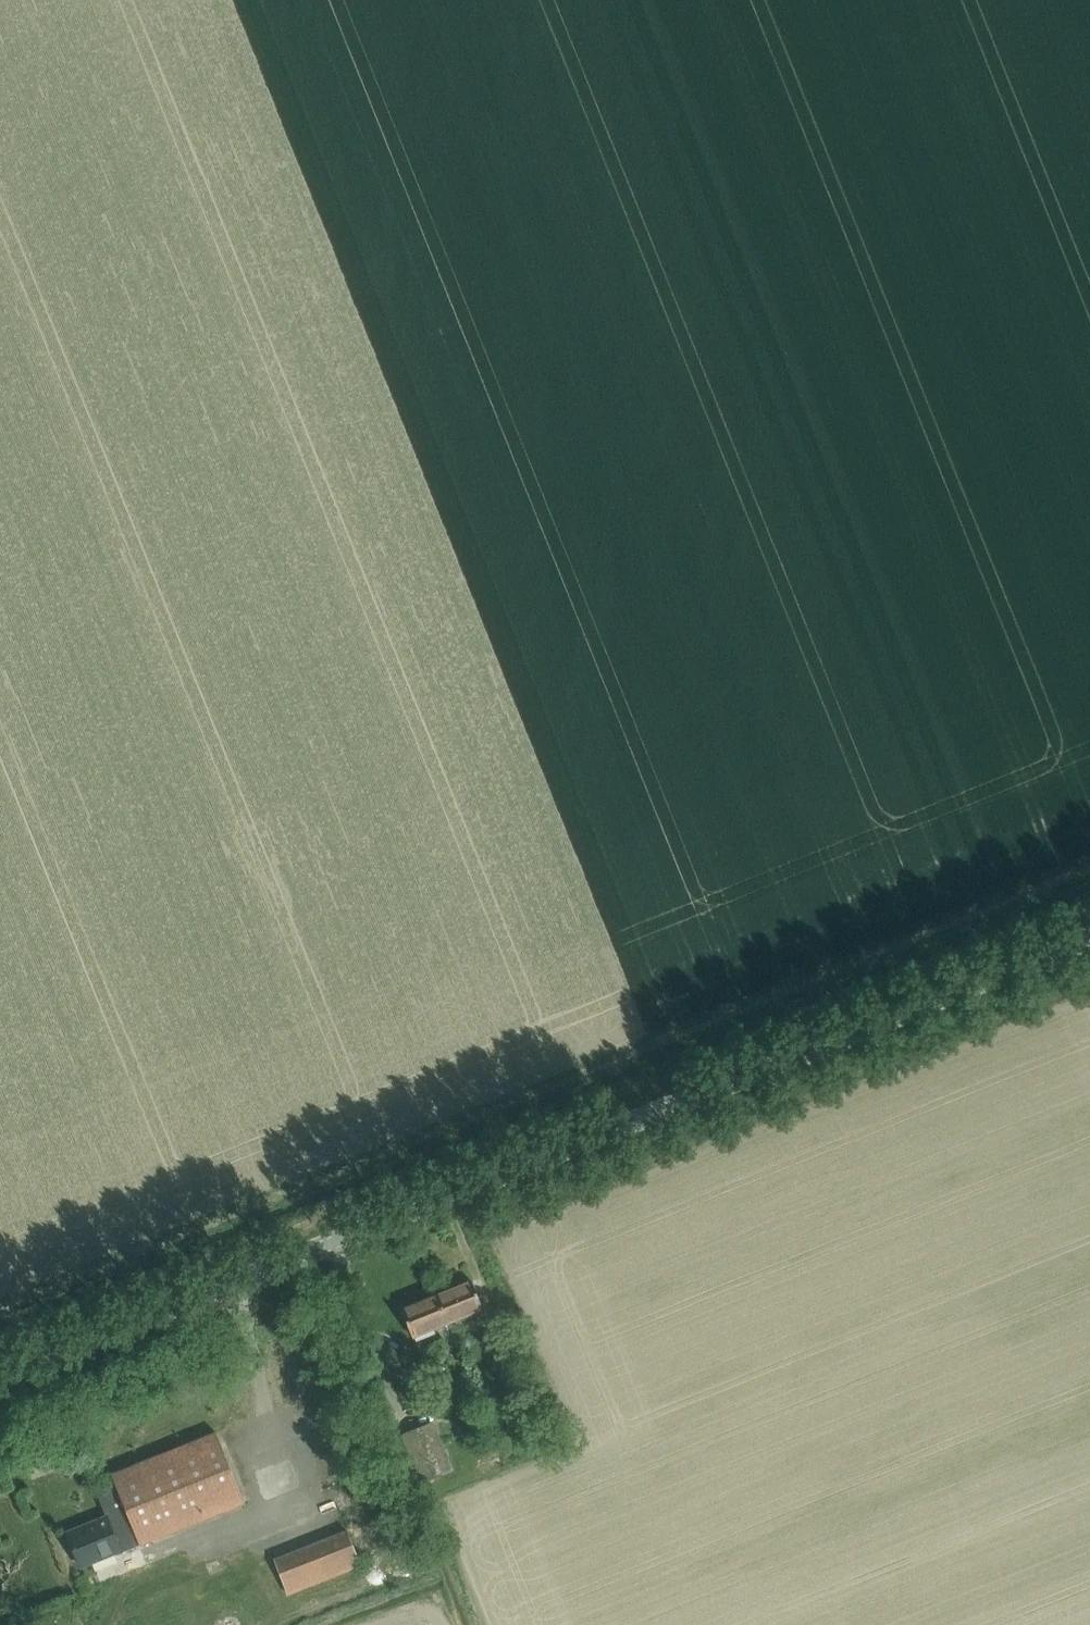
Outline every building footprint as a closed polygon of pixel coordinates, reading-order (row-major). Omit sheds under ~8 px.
[(436,1295),(447,1322),(482,1308),(471,1281),(436,1295)] [(412,1336),(447,1322),(436,1295),(401,1309),(412,1336)] [(452,1471),(435,1430),(432,1421),(401,1434),(421,1484),(452,1471)] [(113,1480),(94,1488),(106,1517),(66,1533),(80,1566),(114,1552),(115,1555),(241,1504),(242,1505),(243,1505),(213,1433),(111,1474),(113,1480)] [(338,1528),(271,1554),(274,1562),(341,1537),(338,1528)] [(350,1536),(275,1563),(285,1592),(360,1565),(350,1536)] [(275,1624),(309,1624),(305,1614),(275,1624)]
